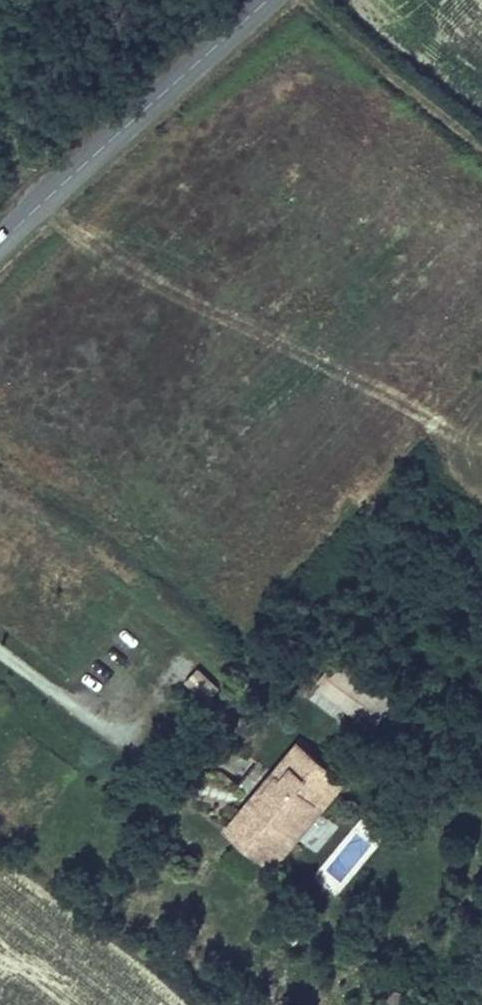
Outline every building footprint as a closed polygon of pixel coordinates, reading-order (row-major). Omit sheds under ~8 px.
[(202,694),(214,681),(198,667),(186,679),(202,694)] [(229,831),(265,860),(337,775),(301,746),(229,831)] [(337,775),(265,860),(272,867),(344,781),(337,775)] [(385,1004),(411,1004),(415,996),(392,986),(385,1004)]
